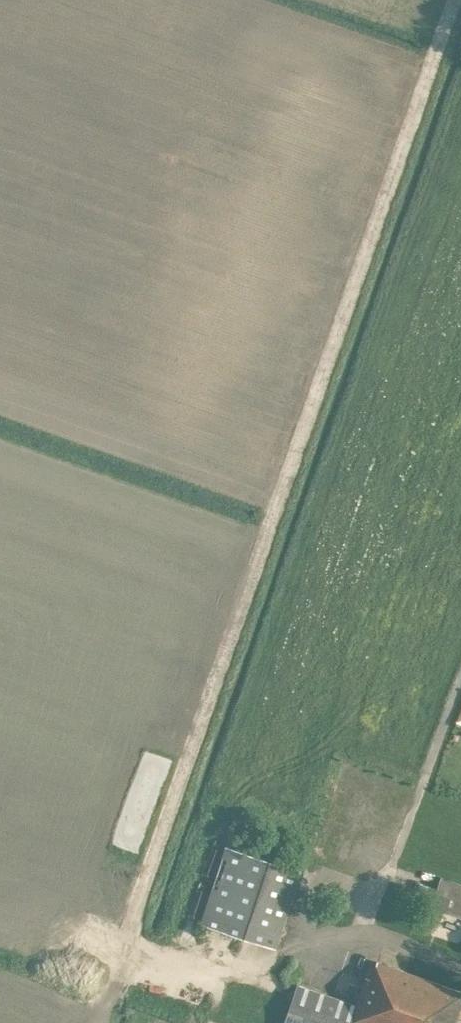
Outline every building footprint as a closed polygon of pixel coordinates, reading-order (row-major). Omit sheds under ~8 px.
[(200,922),(276,947),(302,867),(225,843),(200,922)] [(460,892),(460,857),(438,849),(428,882),(460,892)] [(460,1005),(460,990),(376,959),(372,975),(366,973),(356,1003),(296,983),(282,1022),(454,1022),(460,1005)]
